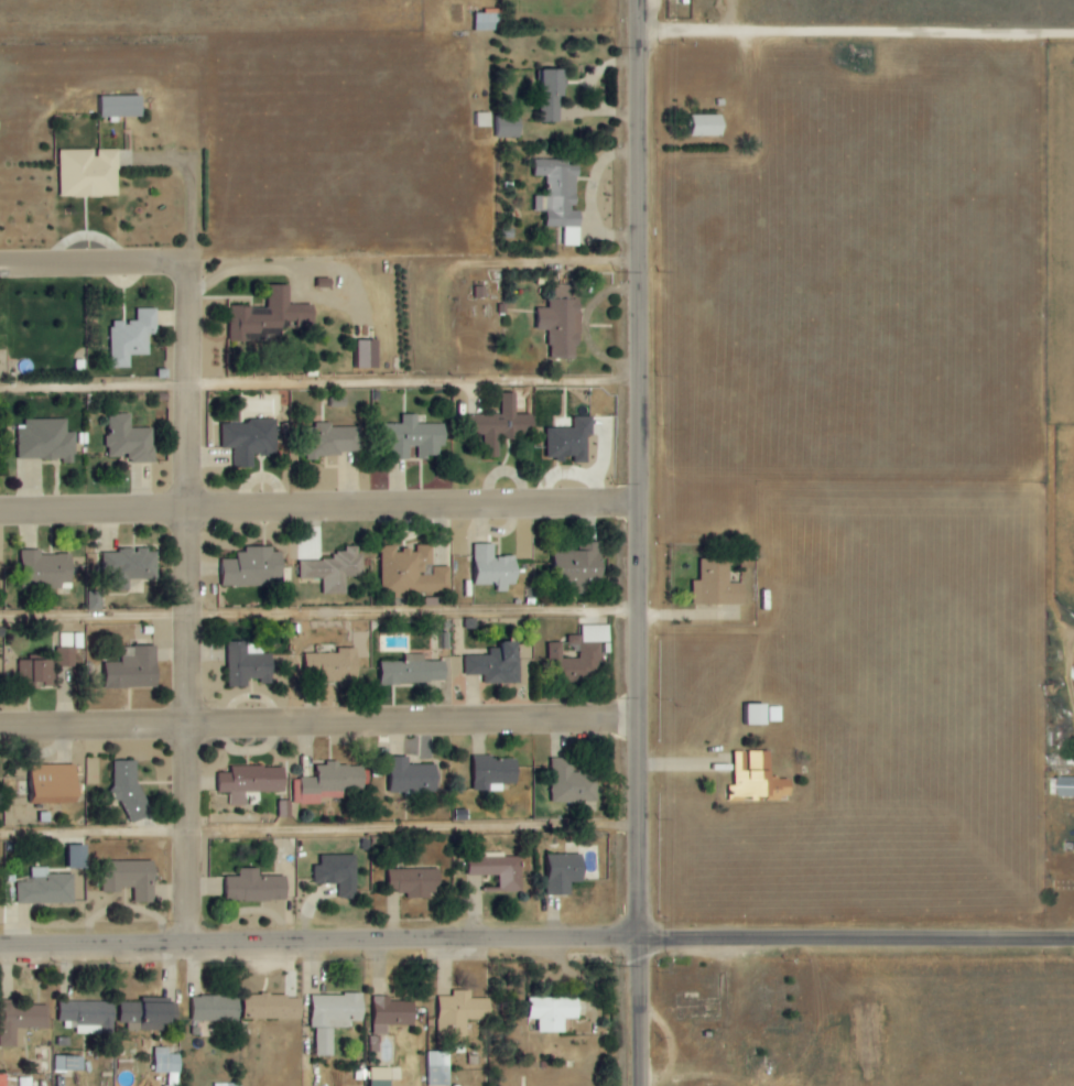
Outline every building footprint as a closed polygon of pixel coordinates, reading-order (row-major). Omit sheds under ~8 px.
[(471,32),(495,31),(494,13),(470,14),(471,32)] [(553,70),(532,71),(533,124),(554,123),(553,70)] [(103,117),(144,116),(143,95),(102,96),(103,117)] [(472,113),(472,128),(490,128),(490,113),(472,113)] [(516,138),(516,115),(490,115),(491,139),(516,138)] [(714,137),(714,116),(682,116),(683,137),(714,137)] [(60,150),(61,197),(120,196),(119,149),(97,150),(97,149),(60,150)] [(541,228),(560,228),(559,246),(575,246),(576,212),(571,211),(571,162),(529,161),(529,177),(541,177),(541,228)] [(231,341),(254,341),(254,334),(284,334),(284,324),(316,323),(316,304),(290,304),(290,285),(269,285),(269,306),(231,307),(231,341)] [(574,359),(573,299),(569,299),(569,286),(545,286),(546,309),(530,309),(530,332),(543,332),(543,360),(574,359)] [(111,368),(131,368),(130,356),(150,355),(150,334),(158,334),(157,308),(136,309),(137,321),(110,322),(111,368)] [(379,340),(358,340),(359,368),(379,368),(379,340)] [(502,416),(473,416),(474,439),(482,439),(482,458),(498,458),(498,437),(534,437),(534,414),(516,414),(516,392),(502,393),(502,416)] [(129,463),(155,463),(154,428),(132,429),(131,414),(108,414),(108,457),(129,457),(129,463)] [(447,424),(417,423),(418,414),(402,414),(402,424),(387,424),(387,460),(410,460),(410,446),(419,447),(419,458),(440,458),(440,446),(447,446),(447,424)] [(548,428),(548,459),(564,459),(564,457),(576,456),(576,463),(591,463),(590,417),(574,417),(574,427),(548,428)] [(20,461),(74,460),(73,432),(66,432),(66,419),(19,420),(20,461)] [(223,421),(223,448),(235,448),(235,467),(254,467),(254,455),(278,455),(278,421),(223,421)] [(362,427),(332,427),(332,422),(315,423),(316,427),(302,428),(303,456),(362,455),(362,427)] [(603,542),(558,543),(558,594),(585,594),(585,586),(603,585),(603,542)] [(473,585),(498,585),(498,592),(509,592),(509,585),(518,585),(518,557),(495,557),(495,544),(473,544),(473,585)] [(451,592),(450,566),(432,567),(432,574),(425,574),(424,565),(434,564),(433,545),(416,546),(416,550),(397,550),(396,547),(380,547),(383,599),(409,597),(408,593),(451,592)] [(301,579),(324,579),(324,595),(346,595),(346,577),(362,577),(361,546),(345,546),(345,552),(334,552),(334,561),(301,561),(301,579)] [(273,586),(273,579),(284,579),(284,552),(273,552),(273,547),(246,547),(246,552),(238,552),(238,559),(224,559),(224,586),(273,586)] [(72,554),(42,555),(41,550),(23,550),(24,588),(73,587),(72,554)] [(105,551),(105,590),(130,590),(130,579),(158,579),(158,550),(137,550),(137,551),(105,551)] [(702,559),(701,581),(694,581),(694,604),(747,605),(747,584),(730,583),(730,559),(702,559)] [(102,610),(103,592),(89,591),(89,610),(102,610)] [(549,643),(549,676),(601,675),(600,642),(611,641),(610,625),(583,625),(583,636),(568,636),(568,643),(549,643)] [(485,684),(520,683),(519,641),(500,642),(500,648),(490,648),(490,655),(466,656),(466,675),(485,675),(485,684)] [(228,687),(248,687),(248,679),(262,679),(262,685),(274,685),(274,654),(263,654),(262,643),(228,644),(228,687)] [(122,646),(122,663),(107,663),(107,689),(158,688),(158,646),(122,646)] [(57,667),(74,667),(74,648),(57,649),(57,667)] [(339,653),(306,653),(307,674),(321,674),(321,682),(346,682),(346,686),(360,685),(359,648),(339,648),(339,653)] [(447,661),(425,662),(425,654),(409,654),(409,661),(382,662),(382,684),(448,683),(447,661)] [(20,660),(20,684),(55,686),(56,668),(47,668),(48,661),(20,660)] [(743,725),(769,725),(769,704),(743,704),(743,725)] [(736,752),(736,786),(728,786),(728,801),(747,801),(747,798),(792,798),(792,780),(773,780),(772,752),(736,752)] [(475,788),(519,788),(519,759),(495,759),(495,755),(474,756),(475,788)] [(409,757),(393,757),(394,794),(438,792),(438,765),(409,766),(409,757)] [(552,758),(554,803),(593,802),(592,774),(574,775),(573,758),(552,758)] [(365,790),(366,766),(339,766),(339,761),(326,761),(326,766),(315,766),(315,779),(293,778),(293,804),(322,804),(322,798),(343,798),(343,790),(365,790)] [(79,765),(33,766),(34,805),(80,804),(79,765)] [(286,791),(285,766),(232,768),(232,773),(219,773),(220,793),(232,793),(232,806),(246,806),(246,792),(286,791)] [(1073,797),(1073,777),(1056,777),(1056,797),(1073,797)] [(279,816),(288,817),(288,801),(280,801),(279,816)] [(88,845),(67,846),(67,869),(89,869),(88,845)] [(469,875),(500,875),(500,893),(521,893),(522,858),(505,858),(505,853),(480,852),(480,857),(469,857),(469,875)] [(550,896),(572,896),(572,882),(587,882),(586,853),(549,854),(550,896)] [(358,856),(322,855),(321,866),(316,866),(316,885),(340,885),(340,898),(357,899),(358,856)] [(156,903),(155,861),(104,862),(105,893),(123,893),(123,888),(135,888),(135,903),(156,903)] [(49,875),(49,868),(31,868),(31,879),(16,879),(16,905),(75,904),(75,874),(49,875)] [(259,868),(239,869),(239,877),(227,877),(228,902),(288,900),(288,876),(259,877),(259,868)] [(440,869),(389,870),(390,892),(407,892),(408,899),(430,899),(430,892),(441,892),(440,869)] [(492,1020),(492,999),(472,999),(472,991),(453,991),(453,997),(439,997),(439,1045),(449,1045),(449,1038),(468,1038),(468,1020),(492,1020)] [(316,1056),(334,1056),(334,1028),(351,1028),(351,1022),(364,1022),(364,995),(312,995),(312,1029),(316,1029),(316,1056)] [(246,1020),(303,1020),(302,996),(246,996),(246,1020)] [(240,1021),(240,997),(193,997),(193,1021),(240,1021)] [(416,1026),(416,1002),(390,1003),(390,997),(374,997),(374,1035),(388,1035),(388,1026),(416,1026)] [(539,1033),(565,1033),(565,1019),(580,1019),(580,997),(530,999),(530,1020),(539,1019),(539,1033)] [(77,1034),(101,1035),(102,1025),(115,1026),(115,1003),(61,1001),(60,1021),(78,1022),(77,1034)] [(174,1004),(144,1004),(144,1003),(123,1002),(123,1030),(174,1031),(174,1004)] [(3,1047),(25,1048),(25,1029),(48,1029),(48,1004),(4,1003),(3,1047)] [(156,1074),(169,1074),(169,1085),(165,1085),(180,1085),(180,1055),(173,1055),(173,1048),(156,1048),(156,1074)] [(427,1052),(428,1085),(451,1085),(450,1052),(427,1052)] [(55,1072),(84,1072),(84,1057),(55,1056),(55,1072)] [(371,1068),(372,1085),(392,1085),(392,1068),(371,1068)]
